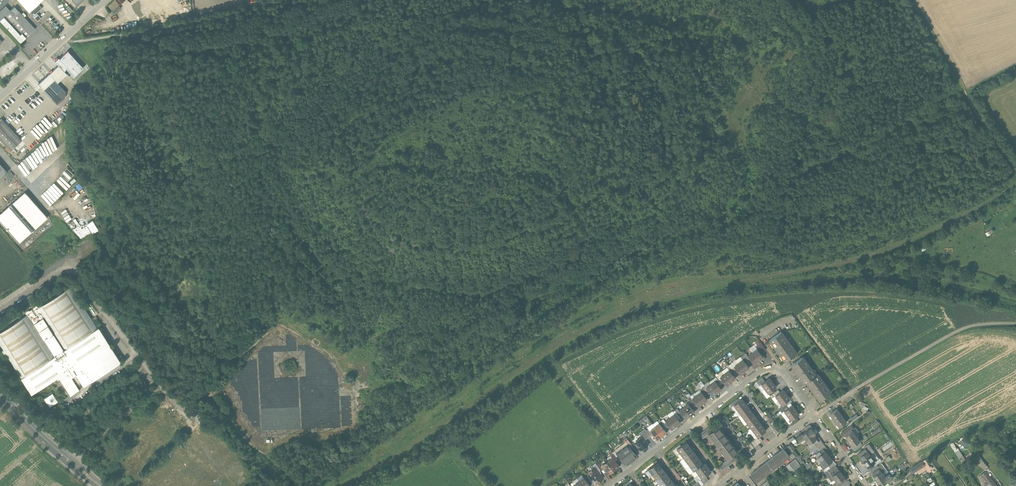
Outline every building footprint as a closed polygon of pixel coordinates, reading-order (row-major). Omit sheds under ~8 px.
[(33,16),(35,14),(41,8),(37,4),(41,0),(18,0),(33,16)] [(0,20),(0,21),(20,43),(35,29),(14,7),(0,20)] [(58,65),(38,84),(43,90),(54,80),(57,83),(67,74),(64,71),(66,69),(74,77),(83,68),(68,51),(59,59),(59,58),(55,61),(58,65)] [(66,92),(57,83),(54,80),(43,90),(57,105),(64,98),(66,92)] [(41,140),(55,126),(47,117),(32,131),(41,140)] [(1,118),(0,119),(0,139),(10,150),(21,140),(1,118)] [(50,138),(43,140),(44,144),(42,145),(43,150),(48,150),(49,153),(55,151),(53,141),(51,141),(50,138)] [(40,161),(45,158),(40,150),(35,153),(40,161)] [(28,159),(32,167),(37,165),(33,157),(28,159)] [(25,193),(0,214),(0,222),(18,243),(47,218),(25,193)] [(335,285),(330,289),(327,287),(322,291),(330,300),(340,291),(335,285)] [(37,308),(40,313),(38,314),(36,314),(34,315),(33,317),(31,319),(28,314),(0,332),(0,342),(5,349),(8,354),(22,377),(32,393),(59,376),(71,394),(121,362),(99,327),(97,329),(70,287),(37,308)] [(797,354),(781,332),(769,340),(785,362),(797,354)] [(763,357),(757,349),(752,353),(759,361),(763,357)] [(759,361),(752,353),(748,356),(751,360),(754,364),(759,361)] [(802,357),(791,365),(804,384),(806,382),(815,376),(813,372),(814,372),(811,368),(810,369),(807,364),(808,364),(805,360),(805,361),(802,357)] [(743,360),(738,363),(745,371),(749,368),(746,364),(743,360)] [(738,363),(734,367),(737,372),(740,375),(745,371),(738,363)] [(733,375),(729,371),(724,374),(731,382),(735,378),(733,375)] [(724,374),(720,377),(723,382),(726,385),(731,382),(724,374)] [(815,376),(806,382),(819,401),(830,393),(827,389),(828,389),(826,385),(825,386),(822,381),(823,381),(820,377),(819,378),(817,374),(815,376)] [(762,378),(756,382),(759,386),(761,384),(765,382),(762,378)] [(765,382),(761,384),(765,389),(773,383),(769,378),(765,382)] [(719,386),(715,381),(710,385),(717,393),(721,389),(719,386)] [(773,383),(765,389),(768,394),(773,390),(776,388),(773,383)] [(717,393),(710,385),(706,388),(709,393),(712,396),(717,393)] [(780,392),(775,396),(778,401),(786,394),(783,390),(780,392)] [(705,396),(701,392),(696,395),(702,403),(707,400),(705,396)] [(786,394),(778,401),(782,405),(787,402),(790,399),(786,394)] [(696,395),(692,399),(695,403),(698,407),(702,403),(696,395)] [(739,402),(734,405),(737,410),(745,404),(742,399),(739,402)] [(688,404),(684,407),(690,415),(694,412),(692,409),(688,404)] [(745,404),(737,410),(741,414),(749,408),(745,404)] [(789,408),(784,411),(787,416),(795,410),(792,405),(789,408)] [(690,415),(684,407),(679,411),(683,416),(685,419),(690,415)] [(749,408),(741,414),(744,419),(752,413),(749,408)] [(846,423),(837,409),(830,414),(839,428),(846,423)] [(795,410),(787,416),(791,420),(799,414),(795,410)] [(752,413),(744,419),(747,423),(755,417),(752,413)] [(678,419),(674,414),(670,418),(676,426),(680,422),(678,419)] [(195,416),(189,422),(193,426),(200,420),(195,416)] [(755,417),(747,423),(751,428),(759,422),(755,417)] [(676,426),(670,418),(665,421),(669,426),(671,429),(676,426)] [(759,422),(751,428),(754,432),(762,426),(759,422)] [(662,427),(659,424),(654,427),(662,437),(666,433),(662,427)] [(711,425),(696,436),(700,441),(708,434),(714,430),(711,425)] [(714,430),(708,434),(711,438),(712,437),(716,443),(715,444),(718,447),(728,439),(724,434),(723,434),(722,433),(723,432),(718,426),(714,430)] [(762,426),(754,432),(758,437),(759,436),(766,431),(762,426)] [(851,426),(841,434),(843,437),(844,436),(848,441),(855,435),(853,431),(852,432),(851,430),(853,429),(851,426)] [(662,437),(654,427),(650,431),(652,434),(657,440),(662,437)] [(806,431),(797,438),(800,442),(804,439),(806,441),(813,436),(815,434),(813,431),(814,431),(811,428),(806,431)] [(645,429),(639,433),(642,437),(643,436),(645,440),(650,436),(646,431),(645,429)] [(860,438),(858,439),(855,435),(848,441),(851,444),(849,445),(853,451),(856,449),(854,446),(856,444),(859,448),(864,444),(860,438)] [(642,437),(639,439),(638,439),(636,440),(636,441),(637,442),(637,443),(636,443),(636,445),(637,446),(638,447),(641,450),(648,445),(647,443),(646,443),(646,441),(645,440),(643,436),(642,437)] [(813,436),(806,441),(809,445),(809,444),(811,448),(820,441),(817,436),(815,437),(813,436)] [(633,446),(627,439),(625,441),(627,445),(628,445),(630,448),(633,446)] [(728,439),(718,447),(720,451),(722,450),(726,455),(724,456),(727,460),(733,455),(738,452),(733,446),(732,447),(731,446),(732,445),(728,439)] [(820,441),(811,448),(813,451),(818,448),(822,444),(820,441)] [(686,442),(677,449),(680,453),(689,446),(686,442)] [(627,445),(617,453),(625,464),(636,456),(630,448),(628,445),(627,445)] [(868,445),(864,448),(865,449),(858,454),(860,457),(862,461),(870,455),(874,452),(868,445)] [(689,446),(680,453),(683,458),(693,451),(689,446)] [(958,448),(954,451),(961,460),(965,457),(958,448)] [(777,453),(773,457),(767,462),(773,469),(779,464),(782,461),(789,456),(783,449),(777,454),(777,453)] [(823,449),(815,455),(814,454),(810,457),(813,461),(818,458),(820,460),(827,455),(826,452),(826,453),(825,451),(823,449)] [(693,451),(683,458),(687,462),(696,455),(693,451)] [(974,455),(982,468),(986,466),(978,453),(974,455)] [(696,455),(687,462),(690,466),(699,459),(696,455)] [(733,455),(727,460),(719,466),(721,468),(722,470),(736,459),(733,455)] [(827,455),(820,460),(821,462),(819,464),(823,469),(827,467),(826,465),(832,461),(827,455)] [(870,455),(862,461),(867,467),(874,461),(870,455)] [(619,466),(613,458),(607,462),(613,470),(619,466)] [(800,465),(795,458),(789,463),(794,470),(800,465)] [(690,466),(690,467),(693,471),(695,470),(703,464),(700,459),(699,459),(690,466)] [(901,469),(908,464),(905,460),(898,465),(901,469)] [(613,470),(607,462),(602,466),(606,472),(608,475),(613,470)] [(658,462),(648,470),(652,475),(662,467),(658,462)] [(761,466),(756,470),(751,474),(756,482),(763,477),(766,474),(772,469),(767,462),(761,466)] [(703,464),(695,470),(698,474),(708,467),(704,463),(703,464)] [(922,469),(919,464),(916,465),(919,470),(921,472),(926,470),(925,468),(922,469)] [(594,467),(588,472),(597,483),(603,478),(597,471),(595,467),(594,467)] [(662,467),(652,475),(655,479),(665,472),(662,467)] [(698,474),(701,479),(703,478),(711,471),(708,467),(698,474)] [(835,468),(836,469),(831,473),(830,471),(829,472),(830,474),(832,476),(834,480),(842,474),(839,471),(837,468),(836,467),(835,468)] [(880,469),(872,475),(877,480),(884,475),(880,469)] [(665,472),(655,479),(659,483),(668,476),(665,472)] [(986,472),(982,475),(989,484),(986,485),(997,485),(986,472)] [(834,480),(836,482),(831,485),(839,485),(846,481),(844,478),(842,474),(834,480)] [(877,480),(881,485),(882,485),(885,483),(892,479),(889,475),(886,477),(884,475),(877,480)] [(659,483),(661,485),(664,485),(672,480),(668,476),(659,483)] [(584,478),(579,481),(583,485),(589,485),(590,485),(584,478)]
